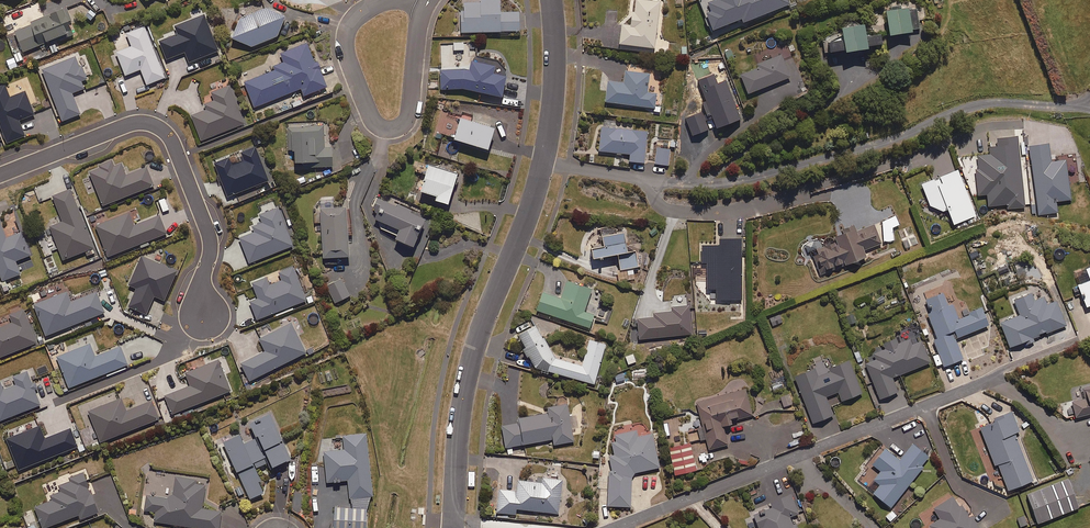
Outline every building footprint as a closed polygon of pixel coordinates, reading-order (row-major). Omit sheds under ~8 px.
[(499,13),(499,0),(463,0),(463,11),(459,11),(460,33),(519,31),(518,12),(499,13)] [(659,2),(646,0),(635,0),(634,10),(631,9),(629,26),(621,25),(619,45),(654,49),(659,2)] [(790,4),(788,0),(704,0),(699,2),(711,31),(741,19),(742,23),(790,4)] [(97,12),(90,7),(84,16),(90,21),(97,12)] [(15,31),(24,52),(74,30),(70,22),(64,8),(31,22),(32,24),(15,31)] [(276,37),(284,17),(262,8),(237,21),(230,39),(250,47),(276,37)] [(888,36),(911,33),(907,9),(885,11),(888,36)] [(189,62),(219,50),(204,15),(175,26),(178,34),(160,41),(167,59),(185,52),(189,62)] [(829,53),(844,50),(844,54),(867,50),(867,47),(881,45),(879,35),(865,38),(863,25),(840,29),(842,41),(827,44),(829,53)] [(145,26),(127,33),(130,42),(114,48),(125,76),(142,69),(148,84),(165,77),(145,26)] [(272,67),(273,71),(243,82),(253,108),(300,89),(303,96),(326,87),(316,62),(313,63),(306,44),(279,54),(283,63),(272,67)] [(747,94),(790,78),(783,59),(781,55),(764,62),(757,64),(759,68),(740,75),(747,94)] [(82,81),(88,79),(83,65),(80,66),(76,56),(42,70),(62,121),(81,114),(73,93),(85,88),(82,81)] [(468,70),(439,71),(440,91),(463,89),(500,97),(506,69),(500,61),(472,57),(471,62),(470,62),(468,70)] [(659,112),(660,106),(654,105),(656,94),(647,93),(649,75),(625,72),(623,83),(607,81),(604,103),(652,108),(652,111),(659,112)] [(35,114),(26,91),(10,97),(5,84),(0,86),(0,127),(7,144),(26,136),(20,121),(35,114)] [(206,104),(208,109),(191,116),(202,141),(246,123),(230,85),(212,92),(215,100),(206,104)] [(472,116),(460,113),(452,141),(486,151),(492,129),(470,123),(472,116)] [(615,129),(615,122),(601,121),(598,152),(629,155),(629,162),(643,164),(647,132),(615,129)] [(323,148),(323,126),(286,126),(286,151),(291,151),(291,164),(314,164),(314,168),(331,168),(331,148),(323,148)] [(1025,207),(1018,144),(1017,137),(996,140),(997,147),(990,148),(991,155),(977,156),(978,170),(975,170),(978,195),(987,194),(988,207),(1007,205),(1007,209),(1025,207)] [(1066,160),(1050,162),(1049,145),(1029,147),(1037,215),(1057,213),(1056,202),(1070,200),(1066,160)] [(214,163),(228,197),(270,180),(256,146),(242,152),(245,160),(232,166),(228,157),(214,163)] [(668,166),(670,149),(656,148),(655,165),(668,166)] [(90,172),(103,206),(155,185),(148,167),(126,175),(122,164),(114,167),(111,161),(100,165),(101,168),(90,172)] [(447,205),(457,174),(430,165),(420,193),(436,198),(435,201),(447,205)] [(953,225),(976,216),(957,171),(921,185),(931,210),(942,212),(947,210),(953,225)] [(307,182),(304,176),(294,181),(296,187),(307,182)] [(97,252),(71,189),(53,197),(63,222),(51,227),(64,260),(86,251),(87,256),(97,252)] [(423,219),(408,213),(409,210),(398,205),(397,207),(376,198),(368,218),(398,230),(393,241),(411,248),(423,219)] [(240,238),(250,263),(294,246),(279,207),(260,215),(263,223),(253,227),(255,232),(240,238)] [(345,207),(319,209),(322,272),(336,271),(335,258),(348,257),(347,236),(351,236),(351,225),(346,226),(345,207)] [(160,215),(134,225),(129,212),(95,225),(108,257),(168,234),(160,215)] [(891,229),(899,225),(895,217),(882,223),(883,242),(892,241),(891,229)] [(31,255),(22,232),(7,238),(1,223),(0,223),(0,273),(3,281),(22,274),(16,261),(31,255)] [(814,248),(817,256),(813,258),(819,275),(866,258),(863,251),(880,244),(873,225),(855,232),(854,227),(840,231),(842,235),(843,238),(814,248)] [(635,279),(633,268),(637,267),(635,252),(626,253),(623,234),(601,237),(602,248),(591,250),(592,259),(617,255),(619,271),(625,270),(627,281),(635,279)] [(742,302),(740,240),(719,240),(719,246),(701,247),(701,264),(706,264),(707,289),(716,289),(716,301),(727,301),(727,303),(742,302)] [(137,288),(129,307),(147,315),(155,296),(165,300),(177,271),(141,256),(130,285),(137,288)] [(258,320),(307,301),(294,267),(279,272),(282,281),(270,285),(267,277),(252,282),(258,298),(250,301),(258,320)] [(334,303),(349,297),(341,279),(326,286),(334,303)] [(1077,286),(1086,308),(1089,306),(1089,281),(1077,286)] [(583,312),(591,290),(566,282),(560,300),(542,294),(536,311),(589,329),(593,316),(583,312)] [(97,292),(71,302),(67,292),(33,305),(45,336),(90,318),(105,312),(97,292)] [(315,293),(306,296),(307,300),(309,306),(318,302),(315,293)] [(952,305),(947,306),(942,293),(925,300),(928,310),(926,311),(936,339),(933,340),(939,355),(932,358),(937,370),(963,360),(955,339),(988,326),(981,308),(969,313),(969,316),(958,320),(952,305)] [(1000,323),(1010,348),(1021,344),(1022,347),(1036,342),(1034,338),(1066,326),(1056,302),(1046,305),(1044,298),(1034,302),(1030,293),(1012,299),(1018,316),(1000,323)] [(1068,313),(1075,311),(1071,299),(1064,302),(1068,313)] [(639,340),(691,335),(688,307),(671,308),(671,312),(652,314),(653,318),(637,320),(639,340)] [(38,343),(25,309),(10,315),(13,323),(0,328),(0,358),(38,343)] [(772,327),(782,323),(779,315),(769,319),(772,327)] [(250,381),(307,353),(292,323),(259,339),(266,351),(242,363),(250,381)] [(581,366),(555,359),(535,326),(515,338),(534,368),(594,385),(605,345),(588,341),(581,366)] [(921,342),(912,345),(910,340),(898,345),(895,339),(882,344),(884,349),(873,354),(875,360),(862,366),(869,382),(872,381),(880,400),(898,393),(892,379),(930,363),(921,342)] [(57,357),(70,389),(128,366),(120,347),(96,357),(91,344),(57,357)] [(627,365),(635,363),(632,354),(624,357),(627,365)] [(173,414),(233,390),(220,359),(186,373),(191,386),(166,396),(173,414)] [(828,373),(817,377),(816,374),(814,369),(794,377),(812,424),(833,416),(825,397),(838,393),(841,402),(862,394),(849,362),(826,370),(828,373)] [(37,381),(33,383),(28,371),(13,377),(16,385),(4,390),(1,381),(0,382),(0,421),(42,405),(36,391),(40,390),(37,381)] [(625,380),(622,372),(613,376),(616,383),(625,380)] [(1081,389),(1084,399),(1071,402),(1075,418),(1089,414),(1089,387),(1081,389)] [(730,421),(752,416),(745,390),(695,403),(700,425),(697,426),(700,440),(705,439),(708,450),(728,445),(723,427),(731,425),(730,421)] [(153,401),(127,411),(122,398),(89,411),(101,442),(160,419),(153,401)] [(518,424),(501,427),(505,448),(506,455),(514,454),(512,447),(553,440),(554,446),(573,442),(567,405),(546,409),(547,414),(517,419),(518,424)] [(1014,434),(1020,432),(1012,412),(995,419),(996,422),(970,432),(976,447),(985,443),(994,466),(997,465),(1008,492),(1033,482),(1014,434)] [(278,429),(271,413),(250,423),(257,438),(245,444),(241,435),(224,442),(251,499),(265,493),(259,482),(262,481),(256,469),(269,463),(272,469),(290,460),(276,430),(278,429)] [(20,470),(79,446),(72,428),(46,439),(40,426),(7,439),(20,470)] [(612,443),(612,455),(609,455),(607,507),(630,508),(631,476),(660,469),(652,434),(638,438),(636,431),(614,436),(615,443),(612,443)] [(344,450),(324,451),(326,483),(348,481),(350,499),(373,496),(367,433),(343,436),(344,450)] [(675,476),(696,471),(688,441),(668,446),(675,476)] [(891,509),(930,458),(912,445),(899,461),(883,449),(871,465),(880,472),(874,481),(880,485),(873,495),(891,509)] [(52,501),(36,507),(43,527),(46,527),(77,516),(78,518),(85,515),(86,520),(100,514),(84,472),(69,478),(70,482),(59,486),(61,492),(50,496),(52,501)] [(166,499),(147,496),(145,510),(157,512),(155,522),(194,527),(220,527),(223,512),(203,509),(206,485),(194,484),(194,479),(175,476),(172,495),(166,494),(166,499)] [(558,514),(561,480),(533,477),(532,483),(517,481),(516,492),(498,490),(496,514),(515,516),(515,510),(558,514)] [(1038,524),(1078,509),(1067,479),(1026,495),(1038,524)] [(790,495),(770,503),(772,508),(767,510),(758,513),(753,515),(758,527),(796,527),(792,517),(798,515),(792,499),(790,495)] [(959,508),(952,497),(933,509),(940,521),(928,527),(979,527),(971,516),(969,518),(961,506),(959,508)] [(368,509),(334,507),(334,527),(367,527),(368,509)] [(897,516),(892,511),(885,517),(890,523),(897,516)]
